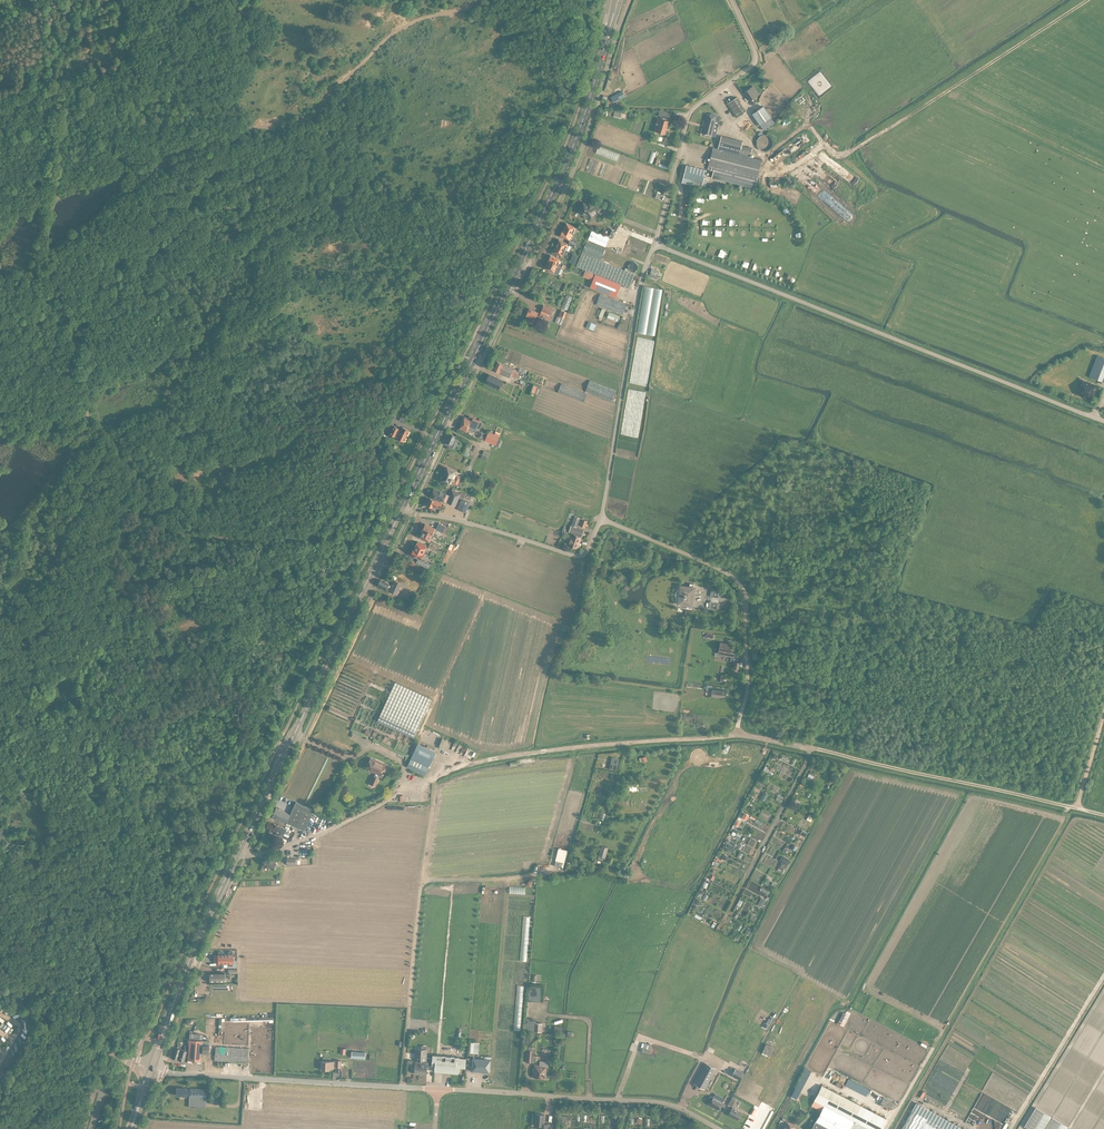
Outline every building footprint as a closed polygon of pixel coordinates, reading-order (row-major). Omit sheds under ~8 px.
[(743,93),(749,101),(759,95),(753,86),(743,93)] [(622,91),(610,97),(613,103),(615,102),(625,97),(622,92),(622,91)] [(727,104),(736,118),(746,111),(737,97),(735,99),(727,104)] [(771,117),(763,106),(752,114),(759,125),(770,117),(771,117)] [(621,118),(622,109),(617,108),(616,113),(614,113),(613,117),(621,118)] [(668,119),(669,119),(670,113),(660,110),(659,111),(658,116),(661,117),(661,119),(667,121),(668,119)] [(656,132),(664,135),(668,121),(667,121),(661,119),(660,119),(658,118),(655,126),(658,126),(656,132)] [(703,134),(715,137),(717,128),(713,127),(714,124),(718,125),(719,121),(708,118),(707,121),(706,121),(703,134)] [(772,143),(772,141),(772,140),(771,139),(770,137),(769,137),(768,136),(766,135),(765,135),(763,135),(762,136),(761,136),(759,137),(758,138),(758,140),(757,141),(757,143),(757,144),(758,145),(758,146),(759,148),(760,149),(761,149),(763,150),(764,150),(766,150),(767,150),(768,149),(770,148),(771,147),(771,146),(772,144),(772,143)] [(718,149),(713,148),(707,169),(713,171),(711,177),(755,188),(756,182),(762,160),(750,157),(752,149),(741,146),(742,141),(721,136),(718,149)] [(701,188),(702,185),(706,186),(708,179),(704,178),(706,170),(686,165),(681,183),(701,188)] [(585,216),(584,218),(590,221),(591,218),(592,218),(595,211),(599,213),(601,209),(595,206),(594,205),(588,203),(587,205),(583,203),(581,208),(580,207),(577,208),(576,210),(577,212),(585,216)] [(576,228),(575,228),(566,224),(563,230),(574,234),(576,229),(575,229),(576,228)] [(562,230),(560,235),(570,240),(569,242),(577,245),(578,242),(576,241),(577,241),(572,239),(574,234),(563,230),(562,230)] [(609,238),(591,230),(587,239),(605,246),(609,238)] [(568,244),(558,240),(556,246),(566,251),(569,246),(574,248),(575,245),(577,246),(577,245),(569,242),(568,244),(567,244),(568,244)] [(604,249),(586,242),(582,252),(600,259),(604,249)] [(556,246),(553,252),(562,256),(564,256),(566,251),(556,246)] [(577,267),(595,275),(621,285),(621,284),(629,288),(634,275),(634,274),(582,254),(577,267)] [(550,255),(547,261),(548,261),(548,262),(557,266),(560,260),(550,255)] [(561,268),(557,266),(548,262),(547,265),(546,264),(545,267),(545,268),(550,270),(549,272),(550,272),(553,273),(554,272),(558,274),(561,268)] [(656,279),(658,271),(652,269),(649,277),(656,279)] [(581,284),(585,276),(572,271),(568,279),(581,284)] [(616,297),(621,285),(595,275),(590,287),(616,297)] [(626,304),(600,294),(596,305),(622,315),(626,304)] [(566,295),(561,308),(567,310),(572,297),(566,295)] [(529,317),(526,323),(532,325),(535,319),(537,320),(539,317),(548,320),(552,310),(554,311),(554,310),(544,305),(543,307),(542,310),(541,310),(540,313),(538,312),(529,309),(526,316),(529,317)] [(566,312),(560,310),(555,322),(561,324),(566,312)] [(607,318),(618,322),(620,316),(609,312),(607,318)] [(592,330),(595,324),(588,322),(586,328),(592,330)] [(1097,380),(1102,381),(1103,375),(1103,358),(1097,355),(1089,376),(1097,380)] [(509,378),(513,369),(497,361),(492,370),(509,378)] [(489,375),(485,383),(498,389),(502,381),(489,375)] [(1081,380),(1076,394),(1089,399),(1091,396),(1092,396),(1096,386),(1081,380)] [(611,401),(615,391),(589,381),(585,391),(611,401)] [(583,402),(587,394),(561,384),(558,393),(583,402)] [(464,418),(462,423),(473,428),(475,430),(475,429),(479,421),(470,416),(468,419),(465,417),(464,417),(464,418)] [(462,423),(459,428),(467,432),(468,430),(474,432),(475,430),(473,428),(462,423)] [(394,437),(399,429),(394,426),(389,435),(394,437)] [(396,438),(404,442),(409,431),(402,427),(396,438)] [(495,445),(500,447),(502,441),(497,439),(499,436),(488,432),(487,434),(484,433),(482,439),(495,445)] [(447,439),(446,440),(446,441),(446,442),(444,444),(448,446),(454,449),(455,446),(458,448),(459,445),(457,443),(457,442),(454,440),(455,438),(455,436),(450,433),(447,439)] [(447,468),(445,469),(445,470),(445,472),(444,474),(459,482),(461,477),(456,475),(454,474),(455,472),(447,468)] [(459,482),(444,474),(443,477),(441,477),(441,479),(441,480),(441,481),(448,484),(449,484),(450,482),(457,485),(458,485),(459,482)] [(447,502),(455,506),(459,497),(464,499),(466,495),(461,493),(460,494),(452,490),(449,496),(434,489),(430,497),(440,501),(440,500),(447,502)] [(438,507),(440,508),(442,504),(434,501),(430,499),(427,506),(432,508),(432,506),(438,508),(438,507)] [(461,500),(457,509),(466,513),(468,506),(469,503),(461,500)] [(568,532),(582,537),(584,530),(577,528),(578,524),(580,524),(579,525),(585,527),(587,521),(574,517),(571,526),(568,532)] [(446,526),(439,523),(436,530),(443,533),(445,529),(446,526)] [(423,531),(433,536),(434,533),(433,533),(435,529),(425,524),(423,529),(423,530),(423,531)] [(432,539),(433,536),(423,531),(421,534),(419,536),(420,537),(419,538),(429,542),(429,541),(429,542),(431,539),(432,539)] [(570,545),(569,547),(577,550),(581,538),(573,535),(572,539),(571,538),(568,544),(570,545)] [(416,543),(415,546),(414,549),(424,554),(426,551),(425,550),(427,547),(417,542),(417,543),(416,543)] [(413,550),(411,554),(410,555),(421,560),(421,559),(420,559),(422,556),(423,557),(424,554),(414,549),(413,550)] [(378,583),(377,586),(397,595),(402,584),(394,580),(392,585),(384,582),(380,580),(380,581),(379,581),(378,583)] [(676,592),(675,594),(675,596),(675,597),(676,599),(677,599),(677,605),(686,606),(686,609),(691,609),(691,607),(693,607),(695,587),(694,587),(694,584),(689,584),(689,586),(679,585),(678,590),(677,590),(677,591),(676,592)] [(719,598),(720,590),(711,589),(710,597),(719,598)] [(718,611),(719,603),(709,601),(708,609),(718,611)] [(734,658),(734,657),(735,658),(740,659),(741,655),(735,653),(731,652),(732,644),(720,642),(718,651),(725,652),(724,656),(734,658)] [(386,702),(377,721),(379,722),(414,738),(414,737),(423,718),(431,699),(395,682),(386,702)] [(712,688),(711,695),(722,696),(723,689),(712,688)] [(417,744),(407,767),(425,775),(435,753),(436,752),(435,752),(426,748),(423,746),(417,744)] [(375,774),(374,777),(378,779),(380,776),(383,770),(387,772),(390,767),(376,760),(375,761),(371,759),(366,769),(375,774)] [(379,779),(378,779),(374,777),(374,776),(370,784),(375,786),(379,779)] [(760,798),(765,801),(769,795),(764,792),(760,798)] [(779,794),(776,800),(781,803),(784,797),(779,794)] [(295,802),(290,814),(286,823),(304,831),(313,810),(295,802)] [(286,823),(290,814),(275,808),(271,816),(286,823)] [(265,825),(264,827),(264,828),(264,829),(274,833),(278,835),(282,837),(286,829),(281,827),(273,823),(272,824),(267,822),(266,825),(265,825)] [(601,845),(598,859),(605,861),(609,847),(601,845)] [(558,852),(553,868),(561,870),(566,855),(558,852)] [(781,862),(786,865),(789,860),(784,857),(783,858),(781,862)] [(263,864),(262,865),(269,868),(269,869),(272,870),(273,868),(275,869),(278,864),(265,858),(264,862),(263,861),(262,863),(263,864)] [(233,954),(232,954),(232,952),(227,952),(227,954),(222,954),(222,952),(218,952),(218,954),(217,954),(217,956),(213,956),(213,962),(217,962),(217,964),(218,964),(218,966),(223,966),(223,964),(228,964),(228,966),(232,966),(232,963),(233,963),(233,954)] [(209,982),(224,982),(224,973),(209,973),(209,978),(209,980),(209,981),(209,982)] [(1103,1039),(1103,1014),(1095,1009),(1084,1028),(1103,1039)] [(525,1019),(524,1031),(534,1032),(534,1031),(541,1032),(542,1024),(535,1023),(535,1020),(525,1019)] [(202,1040),(189,1039),(188,1045),(184,1045),(184,1050),(186,1051),(185,1056),(187,1056),(187,1060),(201,1061),(201,1053),(208,1053),(209,1041),(202,1040)] [(645,1043),(644,1044),(643,1048),(642,1047),(641,1052),(644,1053),(649,1054),(652,1046),(645,1043)] [(180,1049),(175,1047),(171,1058),(177,1060),(184,1061),(185,1056),(186,1051),(184,1050),(180,1049)] [(248,1062),(248,1049),(215,1047),(214,1060),(248,1062)] [(432,1066),(432,1058),(428,1058),(428,1060),(426,1060),(427,1049),(416,1049),(415,1060),(416,1060),(415,1064),(427,1065),(432,1066)] [(465,1068),(466,1058),(433,1055),(432,1058),(432,1066),(435,1066),(434,1072),(458,1074),(459,1068),(465,1068)] [(490,1073),(491,1059),(472,1058),(471,1071),(490,1073)] [(335,1062),(322,1061),(322,1069),(329,1070),(329,1068),(333,1068),(333,1067),(341,1068),(341,1061),(335,1061),(335,1062)] [(426,1074),(427,1065),(415,1064),(414,1074),(426,1074)] [(695,1083),(705,1088),(715,1069),(706,1064),(695,1083)] [(534,1065),(533,1072),(534,1072),(533,1077),(545,1078),(546,1066),(539,1066),(538,1066),(538,1065),(534,1065)] [(795,1090),(801,1092),(811,1071),(805,1068),(795,1090)] [(740,1080),(743,1073),(735,1069),(732,1075),(740,1080)] [(848,1079),(845,1085),(867,1095),(870,1089),(848,1079)] [(811,1106),(821,1111),(811,1128),(881,1128),(886,1119),(822,1085),(811,1106)] [(186,1089),(185,1089),(176,1088),(176,1095),(185,1096),(185,1095),(189,1096),(189,1107),(205,1108),(206,1089),(190,1089),(186,1089)] [(872,1100),(881,1103),(882,1100),(881,1099),(882,1097),(874,1094),(872,1100)] [(709,1104),(718,1110),(723,1102),(713,1097),(711,1096),(709,1097),(708,1099),(709,1101),(710,1102),(709,1104)] [(916,1103),(901,1128),(963,1128),(916,1103)] [(728,1115),(729,1116),(733,1118),(737,1120),(741,1112),(732,1107),(728,1115)] [(535,1125),(540,1125),(540,1128),(539,1128),(547,1128),(547,1124),(543,1124),(544,1115),(536,1114),(535,1125)]
